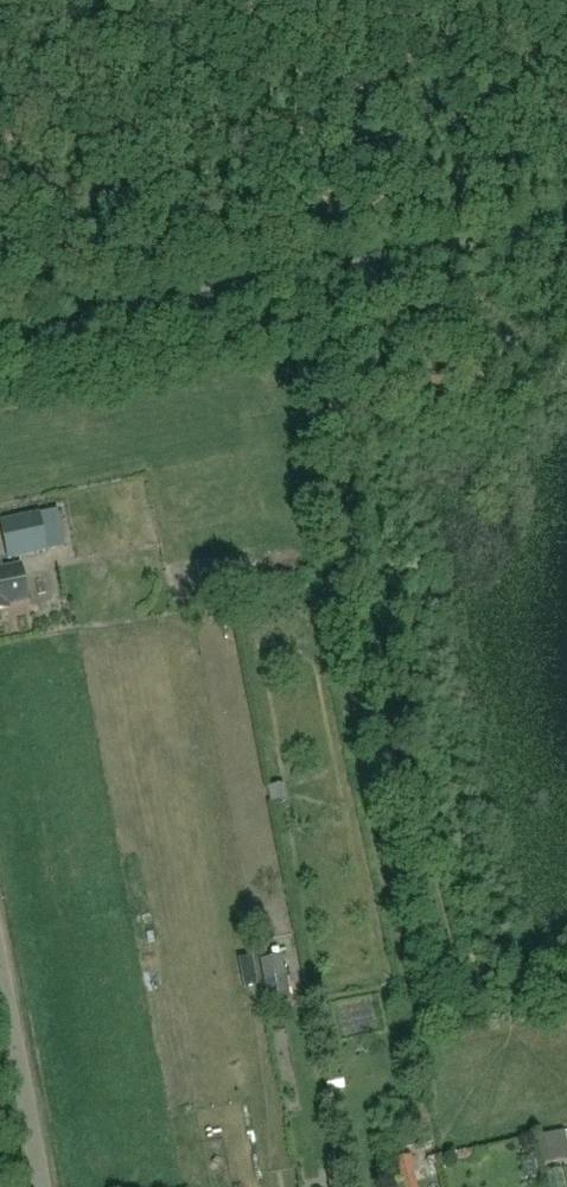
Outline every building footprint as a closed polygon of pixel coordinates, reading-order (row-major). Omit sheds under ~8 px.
[(39,514),(0,522),(8,559),(47,551),(39,514)] [(0,568),(0,609),(7,607),(6,605),(27,601),(19,564),(0,568)] [(566,1161),(566,1139),(552,1142),(555,1163),(566,1161)] [(413,1186),(428,1186),(423,1157),(408,1160),(413,1186)]
